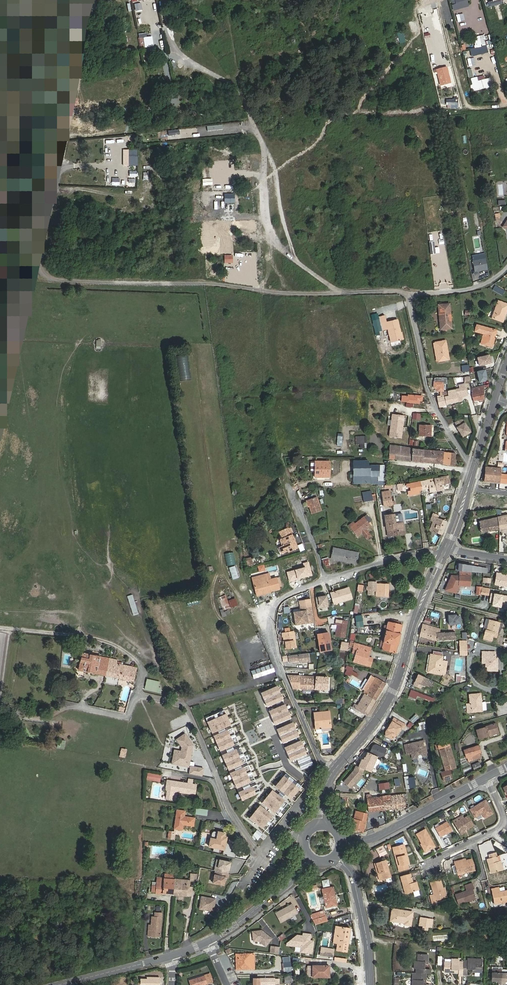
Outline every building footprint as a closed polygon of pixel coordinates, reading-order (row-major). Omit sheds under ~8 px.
[(465,0),(449,0),(450,3),(454,2),(456,9),(461,7),(460,5),(466,3),(465,0)] [(470,50),(472,55),(488,51),(486,45),(470,50)] [(440,84),(449,82),(446,69),(440,71),(439,68),(436,69),(440,84)] [(471,79),(472,83),(474,90),(479,89),(487,87),(485,80),(477,82),(476,77),(471,79)] [(475,253),(482,252),(479,231),(477,232),(478,235),(473,236),(475,253)] [(485,253),(471,255),(475,272),(488,270),(485,253)] [(493,290),(502,295),(504,291),(495,285),(493,290)] [(492,318),(503,322),(506,310),(506,304),(498,301),(492,318)] [(449,304),(440,305),(441,321),(442,321),(442,323),(440,323),(440,329),(452,328),(449,304)] [(379,319),(372,320),(374,333),(381,331),(379,319)] [(388,329),(391,342),(402,339),(397,320),(380,324),(382,331),(388,329)] [(483,334),(481,344),(492,347),(496,330),(476,325),(475,331),(483,334)] [(445,341),(435,342),(439,361),(449,359),(445,341)] [(490,354),(477,357),(479,367),(492,364),(490,354)] [(488,381),(486,370),(477,371),(479,383),(488,381)] [(438,391),(443,391),(443,382),(434,382),(434,388),(438,388),(438,391)] [(484,385),(472,389),(472,393),(473,402),(484,399),(484,385)] [(460,389),(448,391),(449,396),(450,396),(451,403),(458,402),(462,400),(460,389)] [(448,395),(440,396),(437,397),(439,406),(451,403),(450,396),(449,396),(448,396),(448,395)] [(385,405),(384,413),(392,414),(392,406),(385,405)] [(392,414),(389,437),(401,438),(404,415),(392,414)] [(463,438),(472,433),(462,418),(454,423),(463,438)] [(419,425),(419,436),(431,436),(431,425),(419,425)] [(356,436),(355,444),(364,444),(365,436),(356,436)] [(390,445),(389,459),(399,459),(410,461),(423,462),(443,464),(454,465),(455,453),(436,451),(424,450),(412,449),(401,446),(390,445)] [(330,462),(315,461),(315,477),(329,477),(330,462)] [(353,484),(377,483),(377,485),(385,485),(385,482),(383,482),(384,466),(368,466),(368,461),(353,461),(353,484)] [(485,482),(499,483),(500,474),(500,469),(486,467),(485,482)] [(449,475),(440,477),(442,484),(450,482),(449,475)] [(440,477),(434,479),(407,484),(407,487),(410,487),(411,490),(408,491),(409,495),(416,494),(416,491),(429,488),(429,492),(443,489),(442,484),(440,477)] [(371,491),(362,492),(364,501),(372,500),(371,491)] [(391,495),(382,496),(383,506),(392,505),(391,495)] [(306,500),(308,507),(309,507),(312,514),(321,511),(317,497),(306,500)] [(503,498),(503,497),(493,498),(493,508),(506,508),(506,498),(503,498)] [(403,522),(402,513),(393,514),(395,523),(403,522)] [(430,530),(442,534),(446,522),(437,519),(438,516),(433,513),(432,516),(431,520),(433,521),(430,530)] [(366,514),(363,517),(369,523),(372,521),(366,514)] [(393,514),(385,515),(388,536),(394,535),(394,533),(404,532),(403,522),(395,523),(393,514)] [(479,521),(481,532),(506,528),(506,515),(479,521)] [(369,523),(363,517),(355,524),(353,522),(349,525),(357,536),(362,532),(367,539),(370,536),(365,530),(370,526),(369,523)] [(298,548),(294,541),(292,534),(290,535),(289,532),(290,532),(288,527),(279,532),(282,539),(280,540),(283,546),(279,547),(282,554),(288,551),(289,552),(298,548)] [(333,548),(331,559),(354,563),(355,558),(357,559),(358,553),(333,548)] [(253,566),(252,557),(245,558),(247,567),(253,566)] [(328,558),(322,560),(325,569),(331,567),(328,558)] [(233,580),(239,578),(235,566),(229,568),(233,580)] [(497,570),(495,579),(495,581),(506,583),(506,573),(501,572),(501,571),(497,570)] [(460,572),(459,585),(469,586),(470,573),(460,572)] [(266,575),(252,578),(257,596),(270,593),(270,591),(279,589),(276,578),(268,580),(266,575)] [(376,581),(368,581),(368,595),(373,595),(373,591),(376,591),(376,595),(376,596),(388,596),(389,584),(376,583),(376,581)] [(481,594),(489,595),(490,588),(482,587),(481,594)] [(348,588),(331,593),(334,602),(343,599),(344,601),(352,598),(348,588)] [(301,593),(304,607),(311,606),(309,592),(301,593)] [(491,592),(489,602),(493,602),(492,606),(503,607),(503,608),(506,609),(506,594),(491,592)] [(225,595),(219,598),(223,608),(229,606),(225,595)] [(315,596),(317,608),(329,606),(327,595),(315,596)] [(229,600),(230,607),(238,606),(236,598),(229,600)] [(133,615),(138,614),(135,602),(129,604),(133,615)] [(311,606),(304,607),(300,608),(301,611),(293,612),(295,625),(313,622),(311,606)] [(355,616),(356,627),(369,626),(381,625),(380,613),(355,616)] [(449,624),(461,623),(461,614),(448,614),(449,624)] [(483,639),(491,641),(493,632),(497,633),(500,622),(490,619),(487,630),(486,629),(483,639)] [(335,636),(345,637),(347,621),(336,620),(336,624),(337,624),(335,636)] [(386,627),(381,650),(396,653),(397,645),(398,645),(400,634),(400,633),(402,625),(398,624),(399,621),(392,620),(392,622),(388,621),(386,627)] [(440,629),(423,624),(420,636),(435,640),(456,639),(455,632),(441,633),(440,633),(440,629)] [(283,633),(285,649),(296,647),(293,631),(290,631),(285,632),(283,633)] [(317,634),(320,652),(331,650),(328,633),(317,634)] [(370,666),(371,662),(369,661),(370,658),(368,657),(370,652),(361,649),(362,645),(355,643),(353,647),(357,648),(353,662),(370,666)] [(431,655),(428,672),(439,673),(439,672),(441,663),(442,656),(441,656),(442,652),(433,651),(432,655),(431,655)] [(486,656),(486,663),(486,666),(487,666),(487,670),(497,670),(497,663),(495,663),(495,652),(482,652),(482,656),(486,656)] [(117,660),(82,653),(81,655),(79,670),(133,681),(137,668),(128,666),(117,664),(117,660)] [(308,653),(288,656),(289,662),(300,661),(300,663),(309,661),(308,653)] [(272,664),(252,671),(254,678),(274,671),(272,664)] [(428,679),(418,674),(413,685),(420,688),(421,685),(425,686),(428,679)] [(300,676),(287,675),(293,689),(327,689),(328,677),(300,676)] [(365,690),(364,693),(357,705),(355,704),(352,707),(366,716),(376,700),(386,684),(375,677),(375,678),(371,676),(363,689),(365,690)] [(159,682),(147,679),(145,690),(157,692),(159,682)] [(279,685),(262,693),(268,707),(285,700),(279,685)] [(434,699),(417,692),(418,692),(411,690),(408,696),(415,699),(417,695),(433,701),(434,699)] [(470,704),(466,704),(467,712),(481,711),(479,700),(481,700),(480,694),(469,695),(470,704)] [(287,704),(270,711),(276,725),(293,718),(287,704)] [(329,711),(314,713),(316,729),(331,727),(329,711)] [(227,713),(208,722),(214,733),(233,724),(227,713)] [(410,720),(414,723),(419,717),(415,714),(410,720)] [(385,731),(385,735),(391,739),(395,734),(400,727),(402,729),(404,725),(396,720),(394,723),(393,722),(391,725),(390,724),(385,731)] [(294,722),(277,729),(284,744),(301,736),(294,722)] [(487,735),(498,731),(495,724),(485,727),(476,730),(479,739),(488,736),(487,735)] [(229,729),(215,735),(221,750),(236,743),(229,729)] [(466,744),(475,733),(471,731),(463,742),(466,744)] [(185,734),(178,739),(184,747),(183,753),(175,752),(173,762),(189,765),(193,745),(185,734)] [(59,739),(57,747),(64,749),(66,740),(59,739)] [(302,740),(285,747),(292,762),(309,754),(302,740)] [(417,756),(418,754),(420,754),(422,755),(427,754),(424,740),(404,745),(407,755),(412,754),(412,757),(417,756)] [(438,745),(445,770),(456,768),(448,742),(438,745)] [(358,767),(371,772),(378,757),(383,759),(387,750),(375,745),(373,746),(369,753),(367,752),(365,757),(364,757),(363,760),(361,759),(358,767)] [(464,750),(466,758),(467,758),(474,756),(480,753),(481,753),(478,745),(464,750)] [(237,749),(223,755),(229,769),(244,763),(237,749)] [(480,753),(474,756),(467,758),(469,761),(481,757),(480,753)] [(204,769),(192,766),(190,774),(203,776),(204,769)] [(245,767),(231,773),(237,787),(252,781),(245,767)] [(451,770),(444,772),(446,780),(453,777),(451,770)] [(394,785),(402,783),(400,773),(392,775),(394,785)] [(285,775),(277,786),(294,799),(302,789),(285,775)] [(415,777),(405,778),(406,788),(416,787),(415,777)] [(191,784),(192,780),(189,779),(188,784),(171,781),(170,786),(166,786),(166,790),(167,790),(166,799),(175,800),(176,792),(194,795),(196,785),(191,784)] [(254,786),(239,792),(243,801),(258,795),(254,786)] [(274,790),(263,802),(276,813),(287,800),(274,790)] [(405,807),(404,794),(390,796),(391,800),(383,801),(384,810),(405,807)] [(367,798),(369,812),(384,810),(383,801),(391,800),(390,796),(390,795),(371,798),(367,798)] [(485,800),(470,809),(475,817),(482,813),(485,818),(493,813),(485,800)] [(261,805),(251,818),(264,828),(274,815),(261,805)] [(195,814),(207,816),(208,809),(196,808),(195,814)] [(177,810),(174,829),(182,830),(183,825),(193,826),(194,818),(184,816),(185,811),(177,810)] [(356,811),(352,829),(363,831),(367,813),(356,811)] [(463,815),(453,821),(460,833),(466,829),(474,825),(468,816),(464,818),(463,815)] [(447,821),(435,828),(440,837),(452,830),(447,821)] [(416,834),(422,844),(421,844),(425,852),(435,846),(425,829),(416,834)] [(384,846),(383,846),(382,846),(376,849),(381,857),(387,853),(385,850),(385,849),(384,846)] [(403,848),(394,850),(399,871),(409,869),(407,864),(409,863),(407,856),(406,856),(403,848)] [(495,852),(488,854),(489,858),(487,859),(491,873),(503,870),(500,860),(498,861),(495,852)] [(231,862),(217,859),(214,870),(215,871),(228,873),(231,862)] [(459,861),(454,862),(458,875),(475,870),(472,859),(459,862),(459,861)] [(379,867),(383,880),(391,877),(385,860),(376,863),(378,868),(379,867)] [(228,873),(215,871),(213,882),(225,885),(228,873)] [(189,881),(197,882),(198,874),(191,873),(189,881)] [(410,874),(401,877),(405,894),(418,890),(416,882),(412,883),(410,874)] [(158,878),(156,893),(189,896),(189,881),(158,878)] [(323,887),(330,886),(328,879),(321,880),(323,887)] [(440,880),(430,883),(434,894),(430,896),(433,905),(436,904),(435,900),(446,897),(444,888),(443,888),(440,880)] [(473,889),(474,889),(472,883),(464,886),(466,891),(455,895),(458,904),(476,898),(473,889)] [(333,887),(322,889),(326,907),(336,905),(334,898),(333,898),(332,896),(335,895),(333,887)] [(491,889),(494,904),(506,901),(506,890),(500,892),(499,887),(491,889)] [(217,899),(202,896),(199,909),(214,912),(217,899)] [(292,904),(275,913),(280,923),(298,913),(292,904)] [(412,912),(392,909),(390,920),(405,923),(404,924),(410,925),(412,912)] [(315,925),(327,921),(325,916),(320,918),(318,912),(310,915),(315,925)] [(162,913),(155,913),(155,917),(152,917),(151,936),(160,936),(162,913)] [(421,918),(420,925),(422,926),(427,926),(429,927),(430,919),(421,918)] [(336,926),(333,942),(337,943),(336,949),(347,951),(350,928),(336,926)] [(262,931),(252,932),(254,942),(259,941),(265,946),(272,938),(262,931)] [(280,941),(286,937),(283,933),(277,937),(280,941)] [(297,935),(286,943),(286,946),(301,947),(300,952),(312,953),(313,943),(309,942),(310,941),(311,935),(303,933),(303,936),(297,935)] [(334,950),(321,948),(320,955),(333,957),(334,950)] [(241,969),(254,968),(254,954),(241,954),(241,969)] [(428,954),(418,954),(418,961),(414,961),(414,969),(416,969),(416,973),(426,973),(430,974),(431,970),(425,969),(425,961),(427,961),(428,954)] [(475,969),(475,972),(482,972),(482,962),(475,962),(476,959),(467,958),(467,961),(463,960),(463,974),(467,975),(467,969),(475,969)] [(463,960),(461,960),(461,962),(459,961),(459,959),(451,959),(451,962),(444,962),(443,971),(451,972),(451,969),(459,970),(459,975),(463,975),(463,974),(463,960)] [(291,961),(283,962),(284,971),(292,970),(291,961)] [(329,966),(313,965),(312,977),(329,977),(329,966)] [(502,969),(499,969),(499,967),(492,967),(491,981),(498,981),(497,984),(501,984),(502,969)] [(416,979),(413,979),(412,984),(429,984),(430,984),(425,984),(423,984),(423,980),(426,980),(426,973),(416,973),(416,979)] [(191,984),(202,984),(211,982),(209,976),(206,977),(205,975),(190,980),(191,984)]
